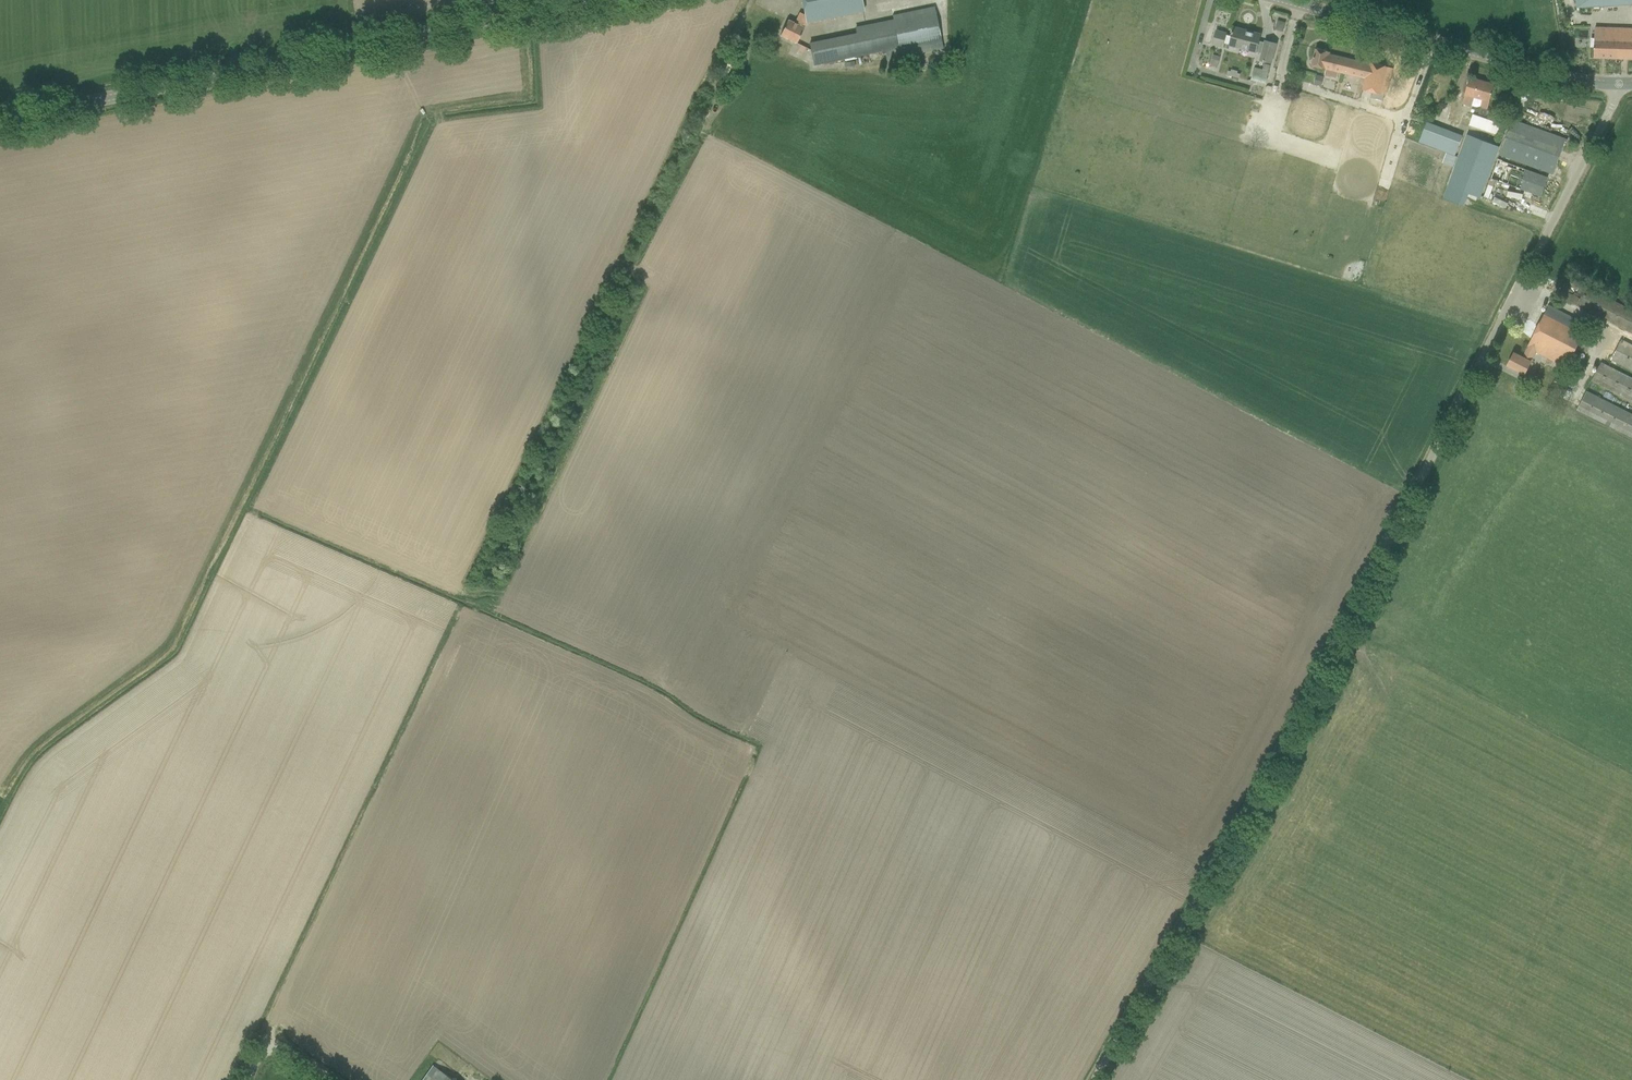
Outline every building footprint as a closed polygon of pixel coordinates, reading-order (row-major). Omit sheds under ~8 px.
[(804,10),(813,7),(816,20),(863,10),(861,0),(802,0),(804,10)] [(809,42),(810,49),(813,65),(824,63),(882,50),(884,60),(900,56),(900,57),(942,49),(933,6),(892,15),(893,19),(856,27),(857,31),(809,42)] [(780,35),(796,43),(806,22),(816,20),(813,7),(804,10),(805,13),(804,14),(800,12),(795,23),(787,20),(780,35)] [(819,20),(819,29),(838,29),(838,21),(830,21),(830,19),(819,20)] [(1265,42),(1259,41),(1260,34),(1251,31),(1251,32),(1244,30),(1234,27),(1232,33),(1233,33),(1232,36),(1226,34),(1226,33),(1217,30),(1213,44),(1222,46),(1223,43),(1230,44),(1229,45),(1262,54),(1260,60),(1264,61),(1270,62),(1271,63),(1276,44),(1265,41),(1265,42)] [(1595,27),(1594,57),(1631,59),(1631,29),(1595,27)] [(1316,48),(1312,65),(1326,69),(1326,68),(1327,69),(1325,75),(1337,77),(1338,71),(1365,78),(1362,89),(1385,95),(1392,68),(1369,62),(1369,64),(1329,54),(1330,52),(1316,48)] [(1217,66),(1220,55),(1214,54),(1211,65),(1217,66)] [(1266,78),(1270,65),(1264,63),(1262,69),(1255,67),(1253,67),(1251,74),(1266,78)] [(1494,84),(1469,77),(1462,103),(1480,108),(1478,114),(1485,116),(1494,84)] [(1501,123),(1473,114),(1469,125),(1498,133),(1501,123)] [(1499,154),(1553,174),(1565,141),(1566,142),(1567,140),(1512,120),(1499,154)] [(1441,150),(1456,156),(1462,141),(1462,140),(1464,135),(1427,121),(1421,139),(1442,147),(1441,150)] [(1454,167),(1447,187),(1443,197),(1457,203),(1461,192),(1479,199),(1498,148),(1488,145),(1490,136),(1468,129),(1458,158),(1445,153),(1441,162),(1454,167)] [(1548,177),(1497,159),(1491,178),(1541,196),(1548,177)] [(1564,298),(1631,333),(1631,310),(1564,275),(1554,293),(1564,298)] [(1364,277),(1363,285),(1372,286),(1373,279),(1364,277)] [(1527,346),(1528,346),(1536,351),(1565,366),(1576,347),(1586,353),(1596,334),(1585,329),(1587,325),(1549,305),(1527,346)] [(1611,359),(1612,360),(1621,364),(1631,370),(1631,345),(1621,339),(1611,359)] [(1507,365),(1524,374),(1536,351),(1528,346),(1522,357),(1514,352),(1507,365)] [(1592,380),(1600,385),(1631,401),(1631,378),(1618,371),(1621,364),(1612,360),(1609,366),(1601,362),(1592,380)] [(1577,409),(1631,437),(1631,414),(1594,395),(1586,391),(1577,409)] [(433,1066),(423,1079),(453,1079),(433,1066)]
